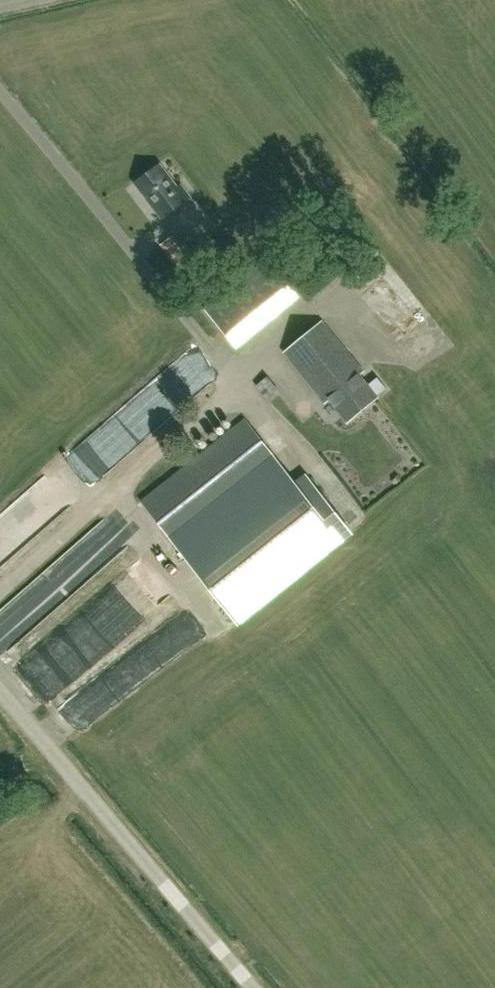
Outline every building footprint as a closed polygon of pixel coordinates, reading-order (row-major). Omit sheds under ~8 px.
[(162,218),(190,197),(181,185),(177,188),(160,166),(137,184),(162,218)] [(179,269),(195,257),(177,233),(161,245),(179,269)] [(316,247),(284,273),(308,302),(340,277),(316,247)] [(206,310),(237,348),(300,297),(269,259),(206,310)] [(377,377),(367,385),(359,375),(363,372),(323,322),(285,353),(325,402),(330,399),(348,422),(378,398),(376,396),(386,388),(377,377)] [(268,400),(278,392),(267,378),(257,386),(268,400)] [(176,544),(280,462),(246,419),(142,501),(176,544)] [(176,544),(208,585),(236,620),(350,530),(306,474),(296,483),(280,462),(176,544)] [(24,550),(5,530),(0,535),(0,573),(24,550)] [(0,627),(0,653),(133,548),(120,532),(0,627)] [(92,609),(35,656),(62,689),(119,642),(92,609)] [(90,720),(148,679),(133,657),(75,699),(90,720)]
